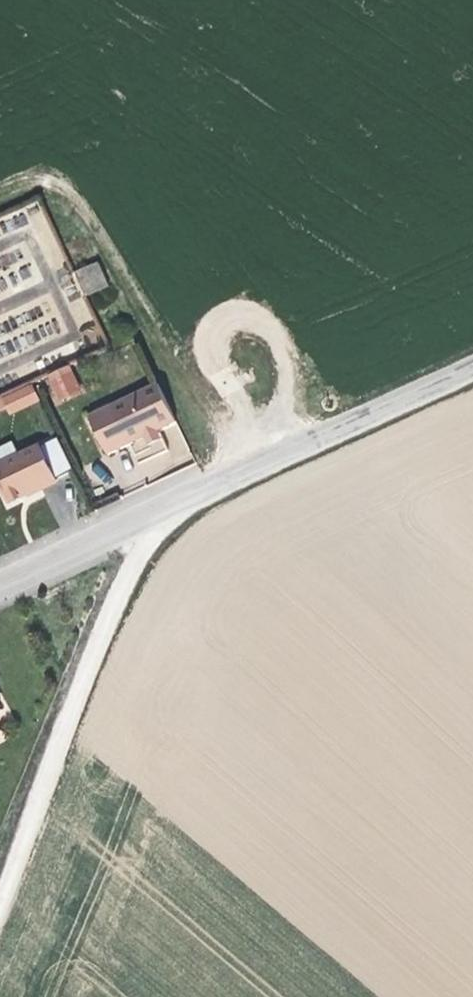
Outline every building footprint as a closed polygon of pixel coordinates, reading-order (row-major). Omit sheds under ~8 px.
[(99,261),(73,270),(82,296),(108,286),(99,261)] [(51,382),(60,399),(77,392),(68,374),(51,382)] [(176,424),(157,384),(88,419),(106,458),(143,440),(156,434),(176,424)] [(17,395),(24,411),(37,405),(29,389),(17,395)] [(11,417),(24,411),(17,395),(3,401),(11,417)] [(156,434),(143,440),(147,447),(159,441),(156,434)] [(9,504),(57,481),(40,447),(0,466),(0,487),(9,504)]
